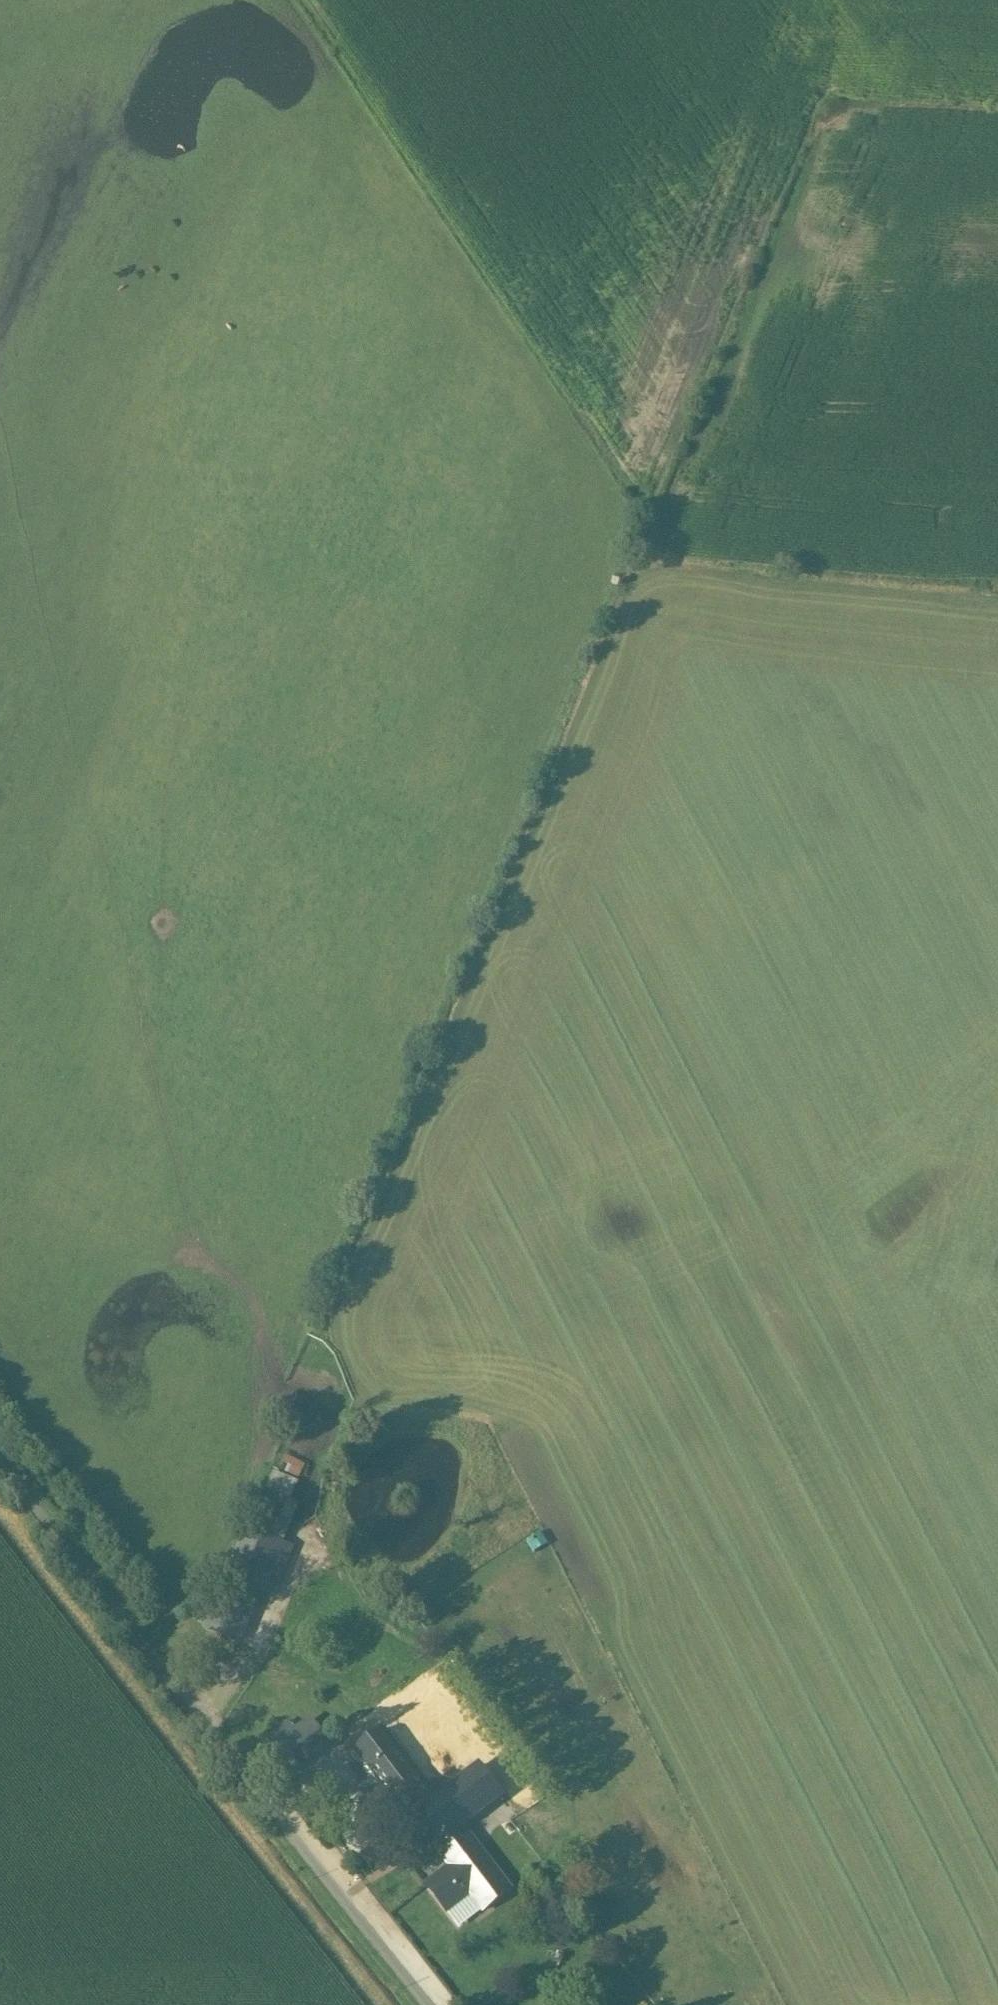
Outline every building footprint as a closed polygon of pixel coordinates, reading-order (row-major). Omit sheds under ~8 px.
[(304,1479),(309,1464),(281,1453),(276,1468),(304,1479)] [(280,1539),(249,1526),(202,1640),(218,1647),(223,1634),(239,1640),(280,1539)] [(299,1738),(289,1725),(269,1740),(294,1772),(329,1745),(314,1726),(299,1738)] [(397,1747),(384,1731),(353,1754),(388,1800),(396,1794),(414,1817),(436,1801),(433,1799),(435,1797),(413,1769),(397,1747)] [(481,1767),(439,1799),(461,1828),(462,1827),(503,1796),(481,1767)] [(461,1828),(439,1799),(436,1801),(414,1817),(413,1818),(432,1843),(434,1846),(438,1852),(442,1857),(451,1868),(426,1887),(446,1913),(470,1895),(484,1913),(512,1891),(479,1848),(478,1849),(462,1827),(461,1828)]
